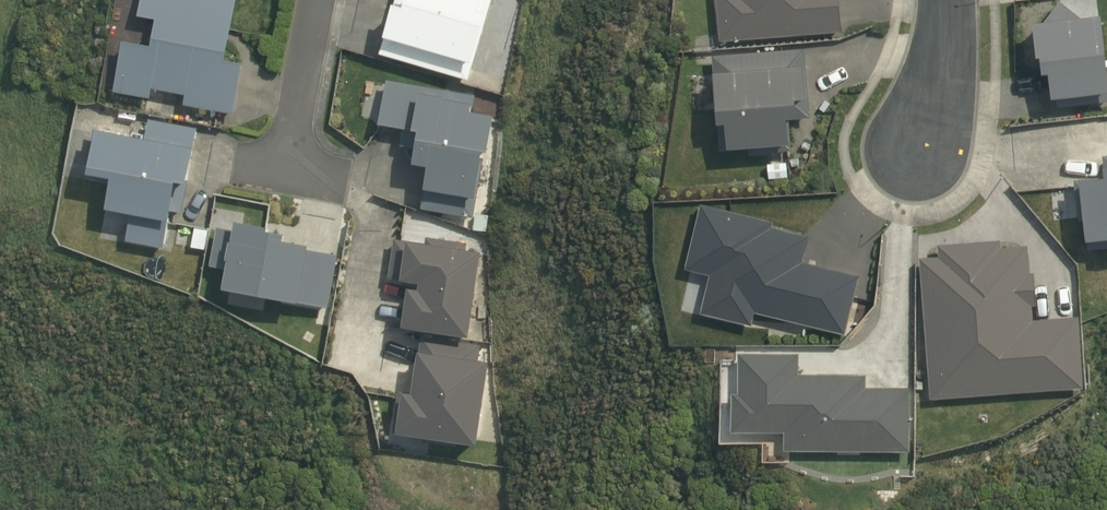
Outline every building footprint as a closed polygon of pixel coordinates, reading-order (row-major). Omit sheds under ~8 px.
[(143,14),(161,18),(156,45),(128,39),(118,90),(155,97),(156,87),(191,94),(189,104),(238,112),(248,62),(230,58),(241,0),(145,0),(143,14)] [(384,53),(472,79),(495,9),(493,9),(495,0),(400,0),(384,53)] [(723,43),(845,34),(842,0),(720,0),(723,43)] [(1087,20),(1065,2),(1048,25),(1041,26),(1044,61),(1048,60),(1049,77),(1056,76),(1058,102),(1060,102),(1060,108),(1106,103),(1106,17),(1087,20)] [(748,157),(795,153),(795,148),(796,148),(794,123),(805,122),(805,120),(812,119),(811,102),(812,102),(808,50),(717,58),(718,66),(716,69),(720,108),(716,108),(719,152),(734,151),(734,153),(748,152),(748,157)] [(479,94),(391,79),(383,124),(408,128),(405,145),(423,148),(420,161),(434,164),(426,208),(477,215),(479,195),(483,196),(491,149),(495,150),(500,114),(479,109),(480,101),(478,101),(479,94)] [(195,181),(201,145),(198,144),(201,127),(154,118),(151,135),(105,126),(105,129),(98,128),(89,176),(118,181),(114,206),(137,210),(131,239),(167,247),(174,218),(177,219),(178,210),(186,211),(191,180),(195,181)] [(1102,156),(1103,168),(1101,168),(1102,178),(1073,181),(1078,222),(1083,222),(1086,252),(1106,249),(1106,155),(1102,156)] [(777,223),(705,206),(689,270),(713,277),(703,315),(755,327),(758,315),(849,337),(862,277),(805,263),(812,237),(776,229),(777,223)] [(490,215),(479,214),(476,230),(487,232),(490,215)] [(332,306),(342,254),(315,249),(316,242),(292,237),(293,231),(276,228),(277,225),(244,219),(242,230),(222,226),(214,264),(234,268),(231,287),(332,306)] [(209,230),(189,226),(186,240),(206,244),(209,230)] [(415,282),(410,324),(476,334),(487,250),(469,247),(470,241),(430,235),(429,240),(415,238),(414,240),(398,238),(392,278),(415,282)] [(1090,390),(1081,317),(1035,321),(1034,307),(1039,306),(1037,275),(1032,275),(1030,247),(1003,249),(1003,242),(942,247),(942,259),(923,259),(933,401),(1090,390)] [(483,442),(494,360),(484,358),(485,344),(425,334),(415,391),(402,389),(397,430),(483,442)] [(783,450),(910,452),(909,388),(865,387),(865,375),(798,374),(798,354),(739,354),(738,395),(732,394),(731,432),(784,433),(783,450)]
